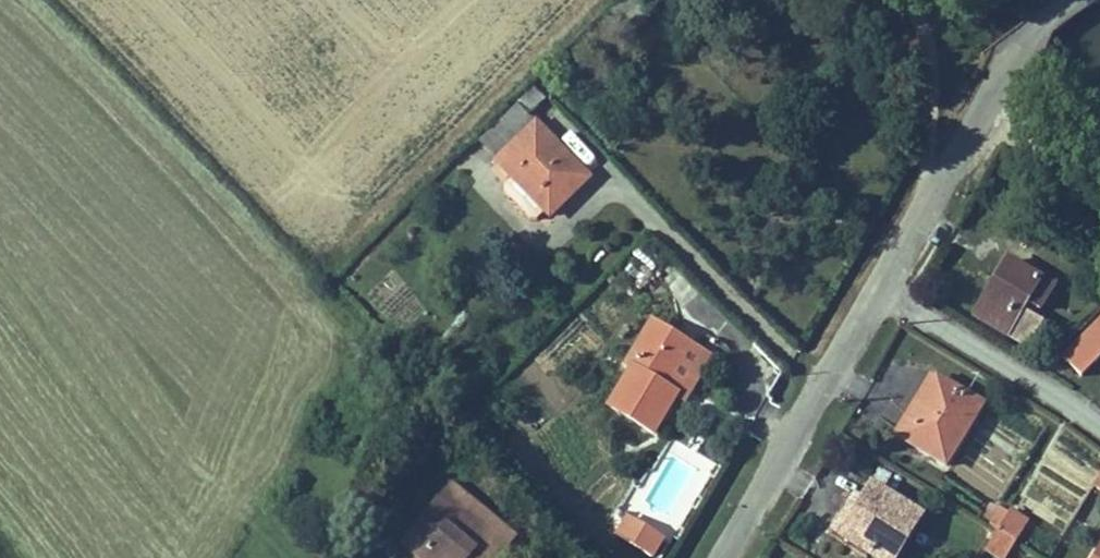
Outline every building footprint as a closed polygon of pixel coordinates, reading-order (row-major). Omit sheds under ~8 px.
[(529,114),(545,99),(534,88),(519,103),(529,114)] [(497,162),(536,124),(517,105),(478,143),(497,162)] [(588,178),(536,124),(497,162),(513,178),(504,187),(504,193),(530,220),(536,220),(545,211),(549,216),(588,178)] [(1001,290),(1016,266),(1008,261),(993,285),(1001,290)] [(1039,311),(1055,284),(1041,275),(1038,279),(1016,266),(1001,290),(993,285),(975,315),(1017,340),(1026,325),(1017,319),(1026,303),(1039,311)] [(1099,357),(1099,320),(1062,357),(1081,376),(1099,357)] [(668,390),(673,381),(690,391),(710,359),(652,324),(626,367),(632,370),(609,408),(653,434),(676,396),(668,390)] [(609,408),(632,370),(626,367),(603,404),(609,408)] [(946,466),(982,405),(936,378),(916,412),(921,415),(905,441),(946,466)] [(690,391),(673,381),(668,390),(676,396),(685,401),(690,391)] [(905,441),(921,415),(916,412),(900,439),(905,441)] [(502,525),(476,504),(477,503),(453,484),(403,547),(417,557),(486,557),(497,544),(490,539),(502,525)] [(921,516),(872,485),(862,501),(844,531),(873,548),(868,556),(872,557),(895,557),(921,516)] [(862,501),(855,496),(830,536),(866,557),(867,557),(868,556),(873,548),(844,531),(862,501)] [(997,531),(1008,513),(1001,508),(990,526),(997,531)] [(997,531),(1016,542),(1028,523),(1009,511),(1008,513),(997,531)] [(636,547),(647,529),(628,518),(617,536),(636,547)] [(516,536),(502,525),(490,539),(497,544),(486,557),(499,557),(516,536)] [(652,557),(662,539),(647,529),(636,547),(652,557)] [(997,531),(985,550),(999,557),(1006,557),(1016,542),(997,531)]
